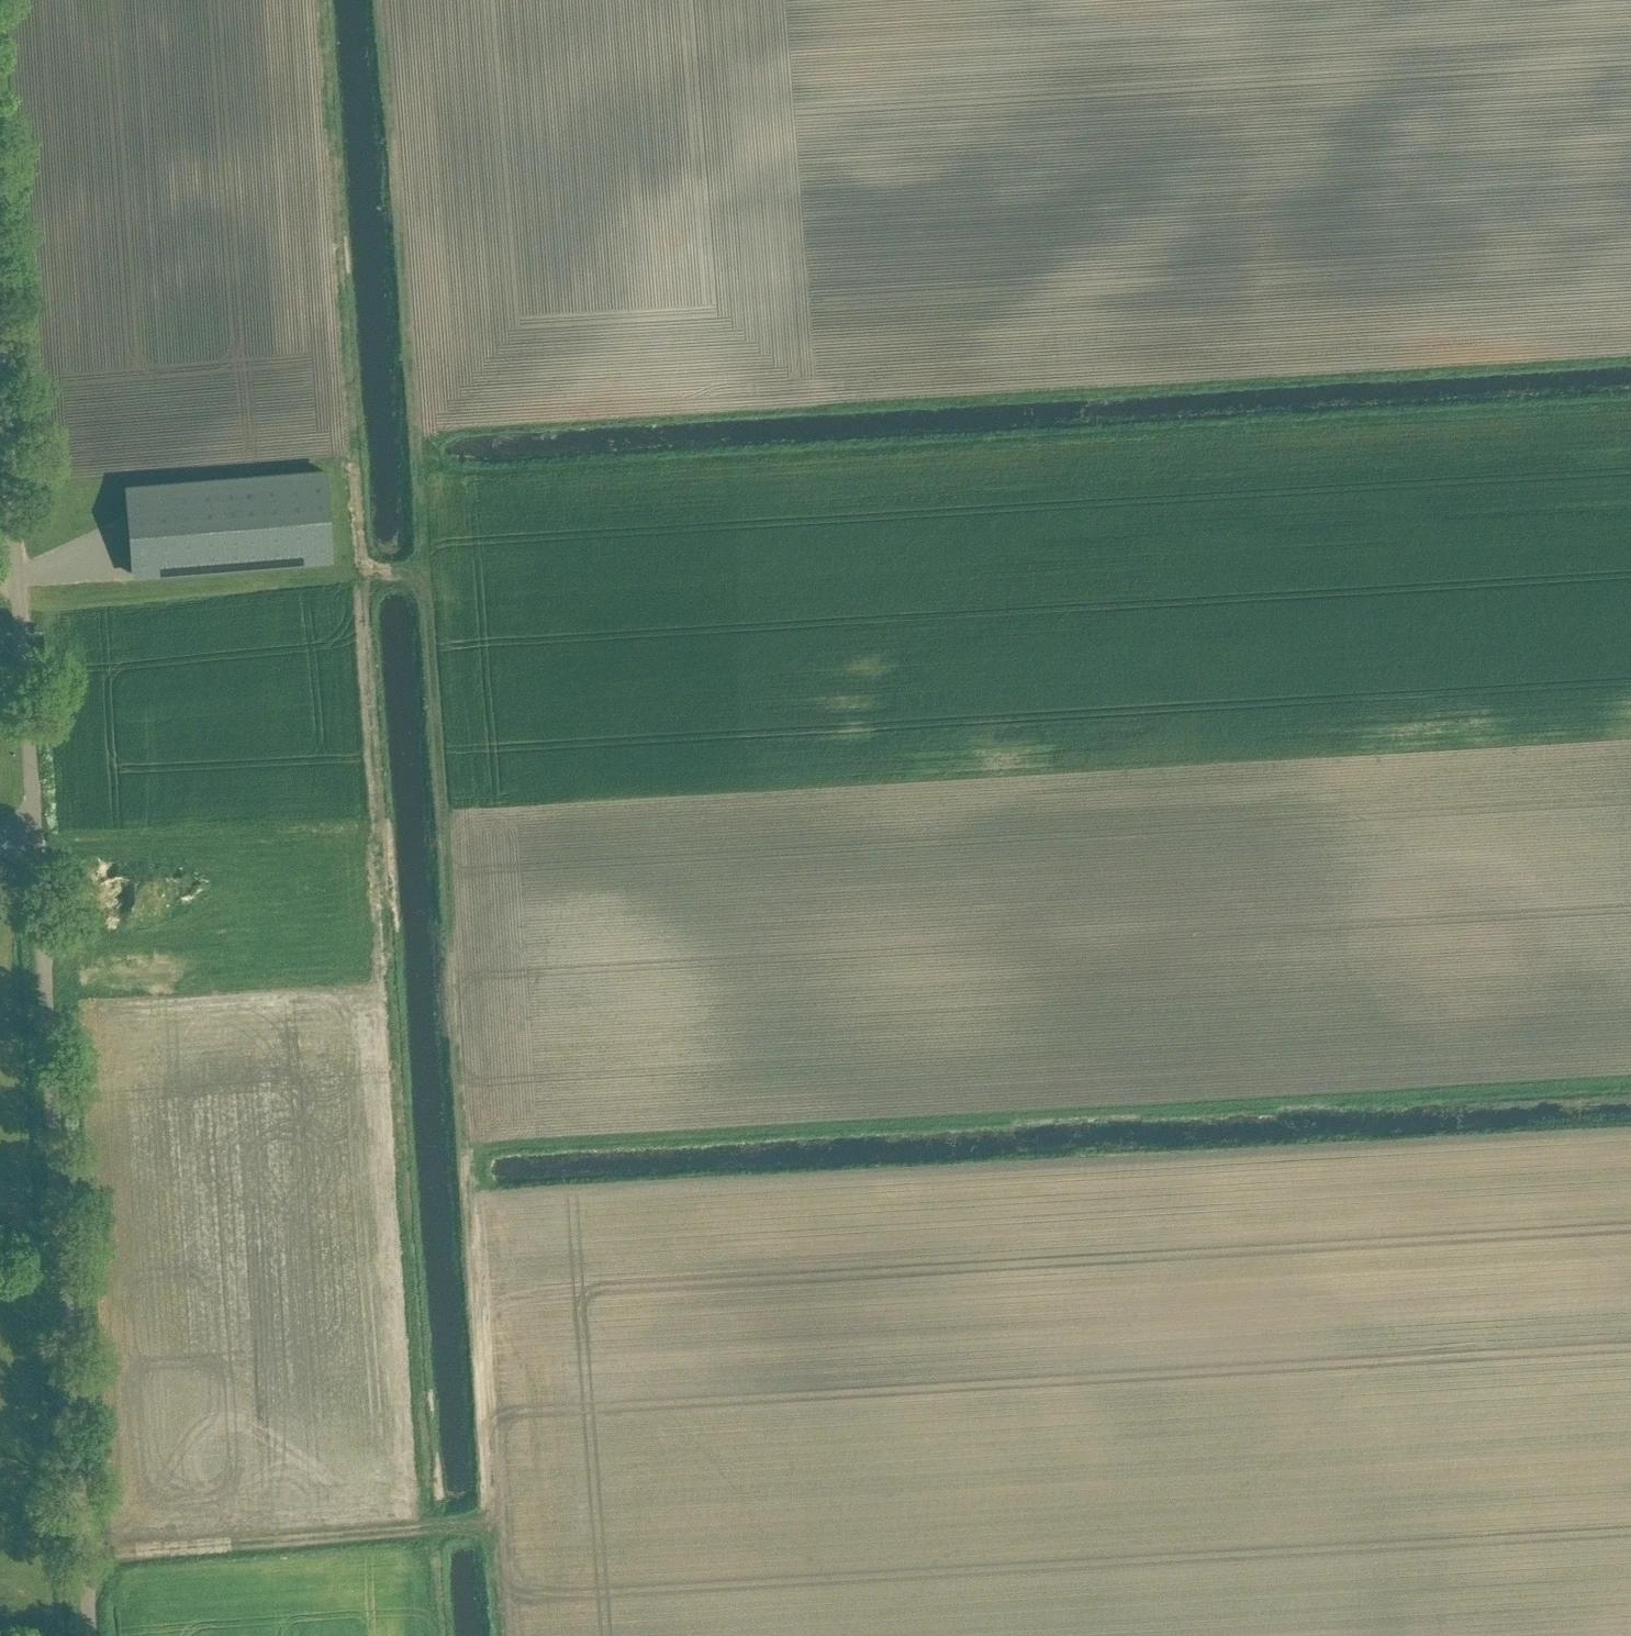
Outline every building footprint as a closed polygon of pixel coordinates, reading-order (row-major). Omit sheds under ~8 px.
[(323,471),(126,487),(133,574),(330,559),(323,471)]
